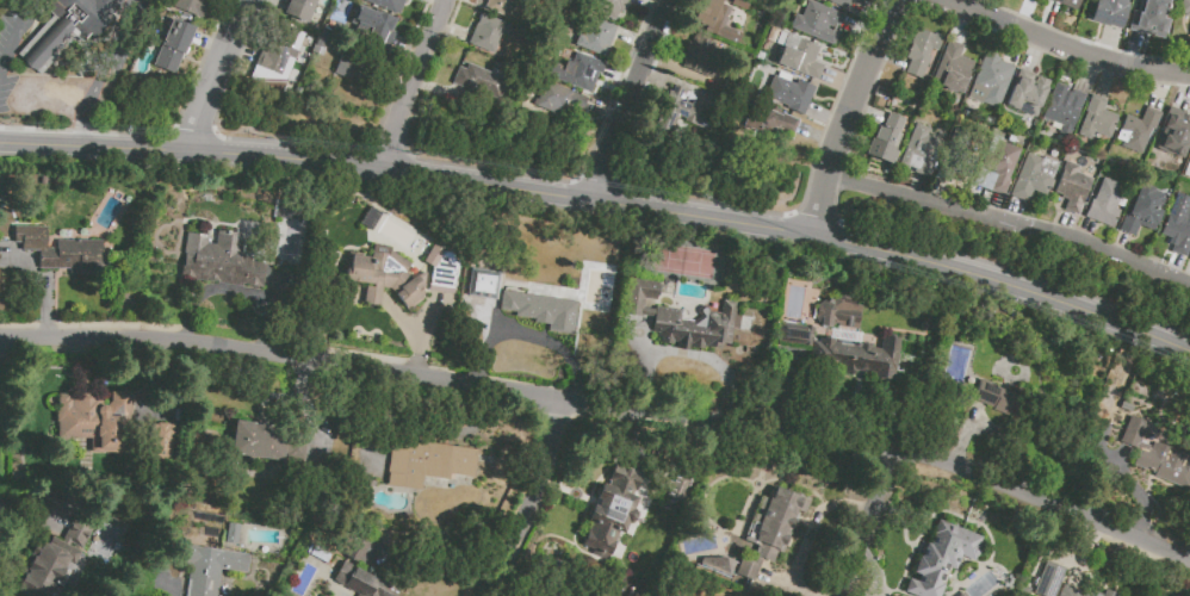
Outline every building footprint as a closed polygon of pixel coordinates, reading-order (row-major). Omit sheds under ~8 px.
[(43,76),(82,33),(99,39),(118,20),(114,15),(129,0),(56,0),(57,1),(49,10),(57,18),(21,56),(43,76)] [(175,8),(178,0),(207,0),(210,1),(206,11),(203,19),(175,8)] [(287,6),(290,0),(316,0),(308,23),(284,14),(287,6)] [(397,19),(352,0),(405,0),(397,19)] [(485,8),(488,0),(516,0),(509,19),(485,8)] [(606,6),(590,0),(627,0),(621,13),(618,12),(615,19),(602,14),(606,6)] [(693,23),(701,0),(724,0),(721,4),(732,7),(724,27),(739,32),(736,43),(707,32),(709,29),(693,23)] [(731,5),(732,0),(747,0),(750,1),(746,11),(731,5)] [(795,14),(800,17),(807,0),(844,15),(837,32),(839,32),(833,46),(789,27),(795,14)] [(830,1),(827,0),(850,0),(845,11),(829,4),(830,1)] [(1076,11),(1050,0),(1080,0),(1076,11)] [(1090,20),(1095,0),(1129,0),(1121,29),(1090,20)] [(1129,29),(1136,0),(1171,0),(1165,21),(1149,18),(1146,33),(1129,29)] [(1180,17),(1182,0),(1189,0),(1189,18),(1180,17)] [(359,6),(397,21),(390,37),(392,38),(388,49),(367,41),(371,32),(352,24),(359,6)] [(469,43),(479,14),(510,26),(507,37),(501,35),(494,54),(469,43)] [(574,45),(585,15),(618,27),(606,57),(574,45)] [(196,26),(192,37),(185,55),(182,55),(173,79),(153,70),(173,18),(196,26)] [(281,79),(290,58),(293,61),(298,49),(295,46),(300,32),(280,24),(268,52),(265,50),(264,52),(260,51),(254,68),(256,69),(281,79)] [(922,80),(905,73),(910,61),(905,58),(917,27),(942,38),(937,51),(931,49),(928,56),(931,57),(922,80)] [(312,51),(322,55),(326,48),(323,46),(329,32),(321,29),(312,51)] [(775,63),(787,35),(820,48),(814,62),(824,66),(817,81),(775,63)] [(682,67),(684,58),(681,56),(687,42),(690,44),(693,36),(714,43),(712,51),(720,54),(712,77),(682,67)] [(930,83),(948,41),(962,46),(959,56),(974,62),(969,75),(950,68),(948,73),(952,74),(953,73),(959,75),(960,77),(967,80),(961,95),(930,83)] [(559,69),(568,73),(576,51),(605,63),(601,75),(599,74),(590,93),(556,79),(559,69)] [(333,74),(364,86),(372,64),(341,52),(333,74)] [(1015,67),(997,108),(967,97),(985,52),(1000,58),(999,61),(1006,64),(1015,67)] [(469,64),(507,79),(498,101),(452,83),(459,67),(466,70),(469,64)] [(1019,69),(1027,72),(1024,77),(1031,81),(1030,86),(1034,87),(1035,83),(1047,88),(1036,117),(1005,104),(1019,69)] [(774,75),(795,85),(798,80),(814,87),(802,114),(789,108),(789,106),(764,97),(774,75)] [(545,81),(587,98),(583,108),(568,103),(564,113),(556,110),(554,112),(535,105),(545,81)] [(1040,117),(1055,81),(1070,87),(1065,99),(1066,99),(1071,88),(1080,92),(1086,94),(1068,137),(1056,131),(1059,124),(1040,117)] [(675,85),(690,91),(686,103),(690,105),(693,99),(702,103),(700,111),(713,116),(707,131),(701,128),(701,126),(664,113),(675,85)] [(1077,135),(1086,113),(1084,112),(1091,94),(1099,98),(1107,101),(1103,110),(1118,116),(1109,139),(1093,134),(1090,139),(1077,135)] [(764,104),(789,114),(788,117),(798,120),(791,137),(781,134),(779,141),(754,130),(764,104)] [(1126,116),(1141,122),(1147,107),(1153,110),(1161,113),(1154,130),(1152,129),(1141,154),(1121,145),(1122,142),(1116,139),(1126,116)] [(1176,113),(1189,119),(1189,137),(1186,136),(1180,153),(1174,151),(1172,157),(1154,150),(1165,126),(1163,125),(1169,110),(1176,113)] [(866,154),(878,124),(884,126),(888,113),(906,120),(894,150),(898,151),(892,164),(866,154)] [(899,164),(915,123),(929,129),(926,135),(938,139),(938,141),(943,143),(929,178),(913,172),(915,170),(899,164)] [(972,181),(955,175),(952,185),(946,182),(937,180),(956,130),(971,135),(963,154),(979,160),(972,181)] [(1003,197),(990,191),(997,175),(980,169),(993,138),(1019,150),(1008,180),(1010,180),(1003,197)] [(1009,194),(1025,153),(1042,160),(1043,157),(1058,163),(1045,197),(1033,192),(1029,201),(1009,194)] [(1053,192),(1066,161),(1080,167),(1078,173),(1093,179),(1078,216),(1064,210),(1067,200),(1060,198),(1061,195),(1053,192)] [(1085,217),(1091,199),(1093,200),(1102,178),(1124,187),(1116,210),(1120,211),(1112,228),(1085,217)] [(1120,230),(1129,207),(1130,207),(1140,186),(1163,194),(1157,207),(1163,210),(1157,224),(1143,219),(1141,226),(1139,225),(1134,236),(1120,230)] [(1177,193),(1189,199),(1189,202),(1189,205),(1189,206),(1189,246),(1185,257),(1171,252),(1177,236),(1163,230),(1177,193)] [(57,241),(103,241),(103,271),(94,269),(94,275),(69,275),(69,269),(38,269),(39,250),(21,250),(21,243),(14,243),(14,225),(48,226),(48,248),(57,249),(57,241)] [(179,277),(187,232),(209,236),(207,243),(213,244),(217,230),(246,235),(242,256),(267,261),(262,291),(179,277)] [(422,262),(436,269),(428,284),(442,291),(443,289),(446,290),(462,261),(432,244),(422,262)] [(405,272),(411,279),(416,275),(426,288),(419,293),(423,299),(407,311),(391,290),(383,288),(380,305),(362,303),(365,284),(345,281),(348,253),(361,254),(361,256),(372,257),(373,246),(390,248),(390,252),(411,263),(405,272)] [(466,297),(470,268),(501,272),(497,300),(466,297)] [(701,317),(700,315),(699,313),(699,311),(700,309),(702,308),(704,308),(706,308),(708,309),(709,310),(709,312),(720,315),(723,300),(738,303),(737,316),(740,317),(739,330),(732,329),(730,344),(721,343),(721,348),(704,346),(704,349),(690,348),(690,344),(689,343),(688,350),(677,348),(678,342),(673,342),(673,346),(659,343),(659,337),(657,337),(657,334),(653,334),(655,318),(625,315),(630,277),(661,281),(658,300),(645,299),(644,308),(656,309),(656,308),(682,310),(681,319),(695,321),(701,317)] [(501,290),(529,293),(529,291),(565,294),(564,299),(578,300),(574,335),(546,331),(547,325),(534,323),(534,319),(514,317),(514,312),(498,310),(501,290)] [(837,328),(837,324),(831,328),(819,325),(814,319),(817,305),(823,299),(833,300),(835,291),(859,293),(857,305),(862,305),(859,330),(837,328)] [(855,371),(855,372),(853,374),(851,375),(849,375),(845,375),(844,374),(843,372),(843,371),(842,375),(837,374),(837,367),(810,364),(812,346),(779,342),(781,324),(814,328),(812,340),(818,341),(819,339),(833,340),(832,343),(854,346),(854,343),(872,346),(872,348),(880,349),(882,337),(888,337),(888,336),(890,335),(891,335),(892,335),(893,335),(893,336),(894,336),(894,337),(894,339),(900,340),(897,371),(895,371),(893,383),(873,379),(873,374),(864,373),(866,372),(855,371)] [(983,381),(1023,398),(1015,418),(974,402),(983,381)] [(81,397),(82,395),(85,393),(88,392),(91,393),(93,395),(95,397),(99,397),(101,402),(101,405),(106,405),(112,402),(112,392),(117,393),(117,391),(128,391),(128,393),(135,393),(135,426),(131,426),(130,454),(92,454),(92,439),(58,439),(58,395),(70,395),(70,398),(73,398),(73,399),(76,397),(81,397)] [(1180,449),(1189,453),(1189,484),(1188,490),(1153,477),(1154,474),(1133,466),(1139,451),(1118,443),(1129,416),(1148,423),(1141,442),(1152,447),(1153,442),(1179,453),(1180,449)] [(235,421),(254,423),(254,424),(286,429),(281,461),(230,454),(235,421)] [(151,423),(173,423),(173,462),(150,462),(151,423)] [(304,433),(286,432),(285,460),(303,461),(304,433)] [(385,486),(390,440),(478,448),(476,477),(451,474),(450,480),(423,477),(422,490),(385,486)] [(608,560),(591,553),(594,550),(581,544),(587,530),(589,530),(593,522),(588,520),(593,505),(595,507),(597,499),(596,499),(602,484),(607,486),(614,470),(624,473),(625,470),(631,472),(630,476),(640,480),(633,495),(638,497),(633,510),(634,513),(636,515),(636,517),(634,520),(632,521),(630,522),(628,522),(622,535),(619,533),(608,560)] [(665,495),(675,470),(693,476),(683,502),(665,495)] [(774,486),(810,501),(804,515),(799,513),(791,533),(788,533),(787,535),(793,538),(789,548),(785,546),(782,553),(779,552),(774,563),(755,555),(760,544),(748,539),(763,498),(769,499),(774,486)] [(81,552),(57,595),(22,595),(16,592),(24,576),(20,573),(33,548),(38,551),(43,541),(49,544),(52,536),(62,542),(79,511),(97,521),(81,550),(72,544),(69,546),(81,552)] [(950,569),(940,595),(915,595),(904,592),(909,579),(918,583),(921,576),(915,573),(921,557),(923,557),(928,542),(931,544),(940,521),(981,536),(978,548),(979,548),(980,550),(980,552),(980,553),(979,555),(977,557),(975,557),(974,557),(973,561),(960,557),(955,571),(950,569)] [(221,571),(217,595),(186,595),(190,566),(181,565),(185,545),(250,554),(247,575),(221,571)] [(386,589),(383,595),(356,595),(357,595),(333,582),(337,572),(328,567),(336,552),(347,557),(345,563),(377,579),(374,582),(386,589)] [(729,577),(733,562),(702,554),(698,568),(729,577)] [(1066,569),(1055,595),(1041,595),(1033,592),(1046,560),(1066,569)] [(1118,595),(1059,595),(1064,584),(1089,594),(1090,590),(1103,595),(1105,589),(1118,595)]
